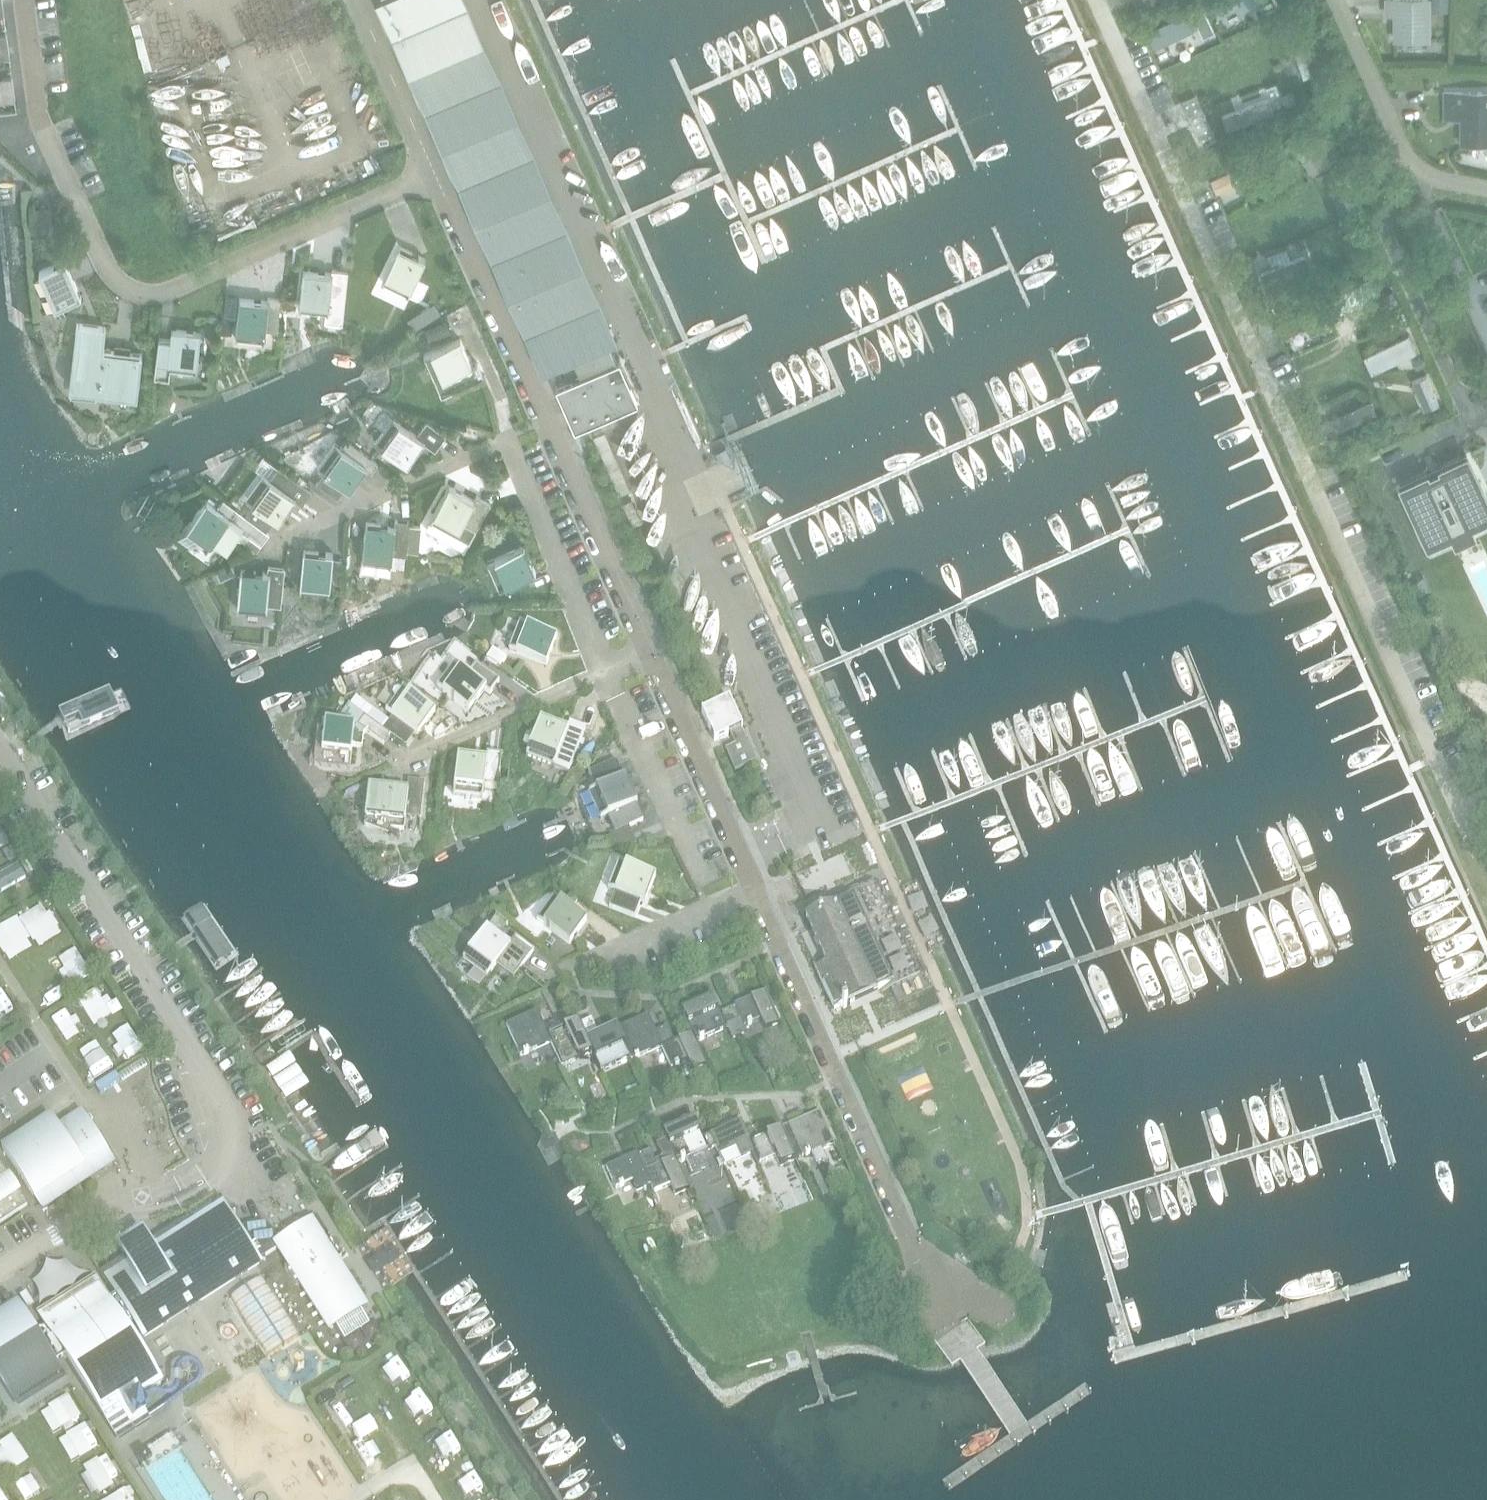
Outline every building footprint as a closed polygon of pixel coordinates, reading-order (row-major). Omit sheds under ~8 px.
[(546,371),(559,366),(565,380),(553,385),(571,427),(596,416),(619,406),(627,402),(637,398),(619,357),(616,359),(609,343),(615,341),(616,340),(465,0),(380,0),(546,371)] [(1386,13),(1395,13),(1395,39),(1427,39),(1427,0),(1386,0),(1386,13)] [(1162,34),(1195,20),(1189,5),(1156,19),(1162,34)] [(1201,5),(1191,10),(1195,20),(1206,15),(1201,5)] [(1290,27),(1278,31),(1280,39),(1293,34),(1290,27)] [(9,57),(8,46),(0,47),(0,58),(9,57)] [(13,89),(12,77),(0,78),(0,90),(13,89)] [(0,90),(0,102),(15,100),(13,89),(0,90)] [(1291,90),(1280,95),(1284,106),(1296,102),(1291,90)] [(1486,143),(1486,91),(1444,91),(1444,118),(1461,118),(1461,143),(1486,143)] [(328,92),(301,105),(316,135),(343,122),(328,92)] [(1307,146),(1316,159),(1335,146),(1326,133),(1307,146)] [(1220,178),(1267,160),(1261,146),(1214,164),(1220,178)] [(1280,146),(1267,151),(1271,162),(1284,158),(1280,146)] [(1349,219),(1341,222),(1345,233),(1354,229),(1349,219)] [(399,246),(381,282),(408,295),(425,259),(399,246)] [(55,308),(81,297),(65,260),(39,271),(55,308)] [(342,323),(344,303),(348,271),(332,269),(331,273),(303,269),(299,309),(325,312),(324,321),(342,323)] [(1346,300),(1373,290),(1368,277),(1341,286),(1346,300)] [(1392,291),(1378,298),(1384,310),(1398,303),(1392,291)] [(1329,295),(1321,299),(1327,310),(1335,306),(1329,295)] [(235,338),(264,341),(265,330),(277,331),(281,299),(268,298),(267,301),(239,298),(235,338)] [(433,302),(420,310),(427,321),(440,313),(433,302)] [(221,332),(230,333),(232,320),(223,319),(221,332)] [(431,343),(452,334),(445,319),(425,328),(431,343)] [(142,354),(103,349),(105,327),(76,324),(69,386),(137,394),(142,354)] [(196,371),(201,331),(171,328),(167,368),(196,371)] [(477,362),(472,364),(460,338),(423,355),(441,395),(483,376),(477,362)] [(395,351),(383,357),(389,369),(401,364),(395,351)] [(1421,357),(1412,361),(1416,369),(1425,366),(1421,357)] [(426,421),(416,435),(392,417),(375,441),(407,465),(423,442),(435,450),(446,435),(426,421)] [(1329,420),(1320,424),(1325,433),(1334,429),(1329,420)] [(463,437),(476,439),(478,430),(464,428),(463,437)] [(627,489),(602,431),(590,436),(616,494),(627,489)] [(350,490),(366,467),(372,471),(378,463),(346,440),(341,447),(334,442),(317,467),(323,471),(315,481),(337,497),(345,486),(350,490)] [(1399,485),(1428,548),(1452,536),(1456,545),(1476,535),(1472,527),(1486,520),(1486,496),(1467,454),(1438,467),(1440,470),(1430,475),(1429,472),(1399,485)] [(299,476),(296,480),(278,467),(270,479),(263,474),(246,498),(278,522),(295,499),(302,504),(311,491),(304,486),(307,481),(299,476)] [(474,498),(449,485),(425,528),(464,550),(490,502),(476,494),(474,498)] [(632,499),(623,502),(632,524),(640,521),(632,499)] [(243,527),(230,517),(206,500),(177,540),(189,549),(195,542),(206,550),(214,539),(227,549),(243,527)] [(274,519),(253,504),(245,515),(266,530),(274,519)] [(405,567),(406,555),(410,521),(395,519),(394,525),(366,522),(361,562),(405,567)] [(261,545),(249,536),(244,543),(256,552),(261,545)] [(487,561),(499,588),(536,572),(524,545),(487,561)] [(303,550),(299,590),(329,593),(330,582),(332,560),(333,553),(303,550)] [(332,560),(330,582),(339,583),(342,561),(332,560)] [(222,579),(233,574),(229,565),(217,570),(217,571),(213,573),(214,576),(219,574),(222,579)] [(285,567),(268,566),(268,571),(241,569),(236,609),(263,612),(262,619),(279,621),(281,606),(285,567)] [(546,665),(557,637),(519,623),(508,650),(546,665)] [(492,649),(486,658),(499,667),(505,658),(492,649)] [(468,674),(453,664),(436,688),(469,711),(484,689),(489,693),(499,681),(475,664),(468,674)] [(435,712),(402,688),(385,712),(417,735),(435,712)] [(729,699),(701,711),(714,741),(731,733),(735,745),(726,749),(734,769),(755,760),(742,728),(729,699)] [(334,721),(325,720),(320,760),(350,763),(352,746),(362,747),(363,734),(365,731),(357,725),(364,716),(347,703),(335,720),(334,721)] [(365,731),(383,744),(390,734),(364,716),(357,725),(365,731)] [(568,772),(574,757),(577,749),(582,737),(585,727),(569,721),(566,729),(540,718),(534,735),(530,745),(526,756),(568,772)] [(397,722),(390,731),(406,742),(413,732),(397,722)] [(527,732),(523,742),(530,745),(534,735),(527,732)] [(582,737),(577,749),(586,753),(591,741),(582,737)] [(457,755),(453,795),(482,799),(484,784),(497,786),(500,756),(487,755),(487,759),(457,755)] [(625,776),(623,777),(616,760),(588,773),(595,789),(588,792),(600,819),(607,816),(614,832),(615,835),(618,834),(623,845),(635,841),(628,826),(643,820),(635,804),(637,803),(625,776)] [(368,786),(364,826),(404,830),(405,817),(420,819),(424,782),(408,780),(407,790),(368,786)] [(11,849),(3,854),(9,865),(18,860),(11,849)] [(634,917),(640,902),(645,903),(655,876),(618,861),(607,889),(615,892),(609,907),(634,917)] [(28,880),(22,867),(0,880),(0,896),(28,880)] [(832,907),(806,918),(827,965),(816,970),(834,1009),(890,984),(916,972),(876,885),(871,887),(850,896),(851,899),(832,907)] [(0,918),(0,929),(10,944),(60,912),(45,889),(0,918)] [(570,893),(564,901),(572,906),(578,898),(570,893)] [(586,920),(554,896),(536,920),(569,944),(586,920)] [(201,908),(184,919),(211,959),(228,948),(201,908)] [(509,944),(498,936),(507,923),(497,916),(488,928),(486,928),(462,960),(486,977),(496,965),(513,977),(533,950),(515,936),(509,944)] [(57,958),(31,970),(42,996),(69,984),(57,958)] [(727,1010),(732,1022),(740,1018),(743,1026),(760,1018),(764,1029),(779,1022),(765,991),(734,1005),(734,1007),(727,1010)] [(732,1022),(727,1010),(719,1014),(712,997),(681,1011),(691,1034),(691,1033),(695,1041),(696,1041),(726,1028),(725,1025),(732,1022)] [(559,1030),(556,1022),(544,1027),(537,1010),(506,1024),(520,1056),(550,1042),(548,1035),(559,1030)] [(658,1039),(670,1034),(666,1026),(655,1031),(647,1015),(617,1028),(630,1057),(629,1057),(630,1060),(661,1046),(658,1039)] [(582,1032),(594,1027),(590,1019),(579,1024),(578,1021),(559,1030),(548,1035),(550,1042),(556,1056),(573,1049),(577,1059),(591,1053),(591,1052),(582,1032)] [(617,1028),(616,1025),(597,1034),(594,1027),(582,1032),(591,1052),(591,1053),(594,1060),(611,1053),(615,1063),(629,1057),(630,1057),(617,1028)] [(706,1064),(696,1041),(695,1041),(691,1033),(691,1034),(673,1042),(670,1034),(658,1039),(661,1046),(670,1068),(687,1061),(691,1071),(706,1064)] [(930,1057),(904,1067),(911,1083),(937,1073),(930,1057)] [(559,1115),(563,1122),(580,1111),(575,1104),(559,1115)] [(790,1151),(791,1151),(798,1148),(802,1156),(833,1142),(819,1111),(788,1125),(793,1136),(785,1140),(790,1151)] [(171,1159),(193,1148),(174,1112),(152,1124),(171,1159)] [(34,1198),(107,1150),(82,1113),(58,1128),(50,1116),(1,1149),(34,1198)] [(715,1146),(710,1133),(702,1137),(694,1118),(663,1132),(666,1140),(657,1144),(662,1155),(671,1150),(674,1157),(677,1163),(678,1163),(715,1146)] [(758,1139),(758,1138),(753,1127),(745,1131),(740,1120),(710,1133),(715,1146),(724,1166),(751,1154),(755,1165),(759,1163),(753,1151),(754,1151),(750,1142),(758,1139)] [(795,1159),(791,1151),(790,1151),(785,1140),(793,1136),(788,1125),(758,1138),(758,1139),(750,1142),(754,1151),(753,1151),(759,1163),(775,1156),(780,1166),(795,1159)] [(641,1163),(653,1158),(649,1150),(638,1155),(637,1153),(606,1167),(615,1188),(631,1180),(636,1191),(650,1184),(641,1163)] [(689,1188),(678,1163),(677,1163),(674,1157),(656,1165),(653,1158),(641,1163),(650,1184),(653,1192),(670,1185),(674,1195),(689,1188)] [(27,1205),(18,1192),(16,1193),(5,1176),(7,1174),(0,1164),(0,1223),(27,1205)] [(259,1263),(223,1207),(163,1245),(198,1301),(259,1263)] [(330,1239),(321,1245),(308,1223),(279,1242),(292,1263),(284,1268),(295,1286),(299,1283),(326,1325),(333,1321),(344,1339),(369,1324),(357,1306),(363,1302),(337,1260),(341,1257),(330,1239)] [(142,1237),(121,1250),(131,1266),(108,1280),(144,1336),(168,1320),(166,1318),(185,1306),(186,1309),(188,1308),(142,1237)] [(1011,1247),(998,1242),(995,1251),(1008,1256),(1011,1247)] [(301,1326),(268,1261),(236,1278),(269,1343),(301,1326)] [(145,1407),(140,1397),(160,1384),(153,1374),(156,1372),(155,1371),(153,1373),(127,1333),(130,1331),(129,1330),(127,1332),(94,1280),(79,1290),(81,1293),(43,1317),(42,1317),(76,1371),(119,1439),(147,1421),(140,1410),(145,1407)] [(0,1312),(0,1372),(21,1405),(76,1371),(42,1317),(43,1317),(26,1291),(15,1298),(17,1301),(0,1312)] [(72,1383),(55,1394),(67,1414),(85,1403),(72,1383)] [(70,1419),(82,1445),(103,1435),(91,1409),(70,1419)] [(172,1434),(136,1456),(145,1471),(181,1448),(172,1434)] [(0,1473),(0,1498),(13,1492),(4,1471),(0,1473)] [(142,1496),(130,1474),(112,1485),(120,1499),(134,1499),(142,1496)] [(369,1495),(372,1499),(386,1499),(380,1489),(369,1495)]
